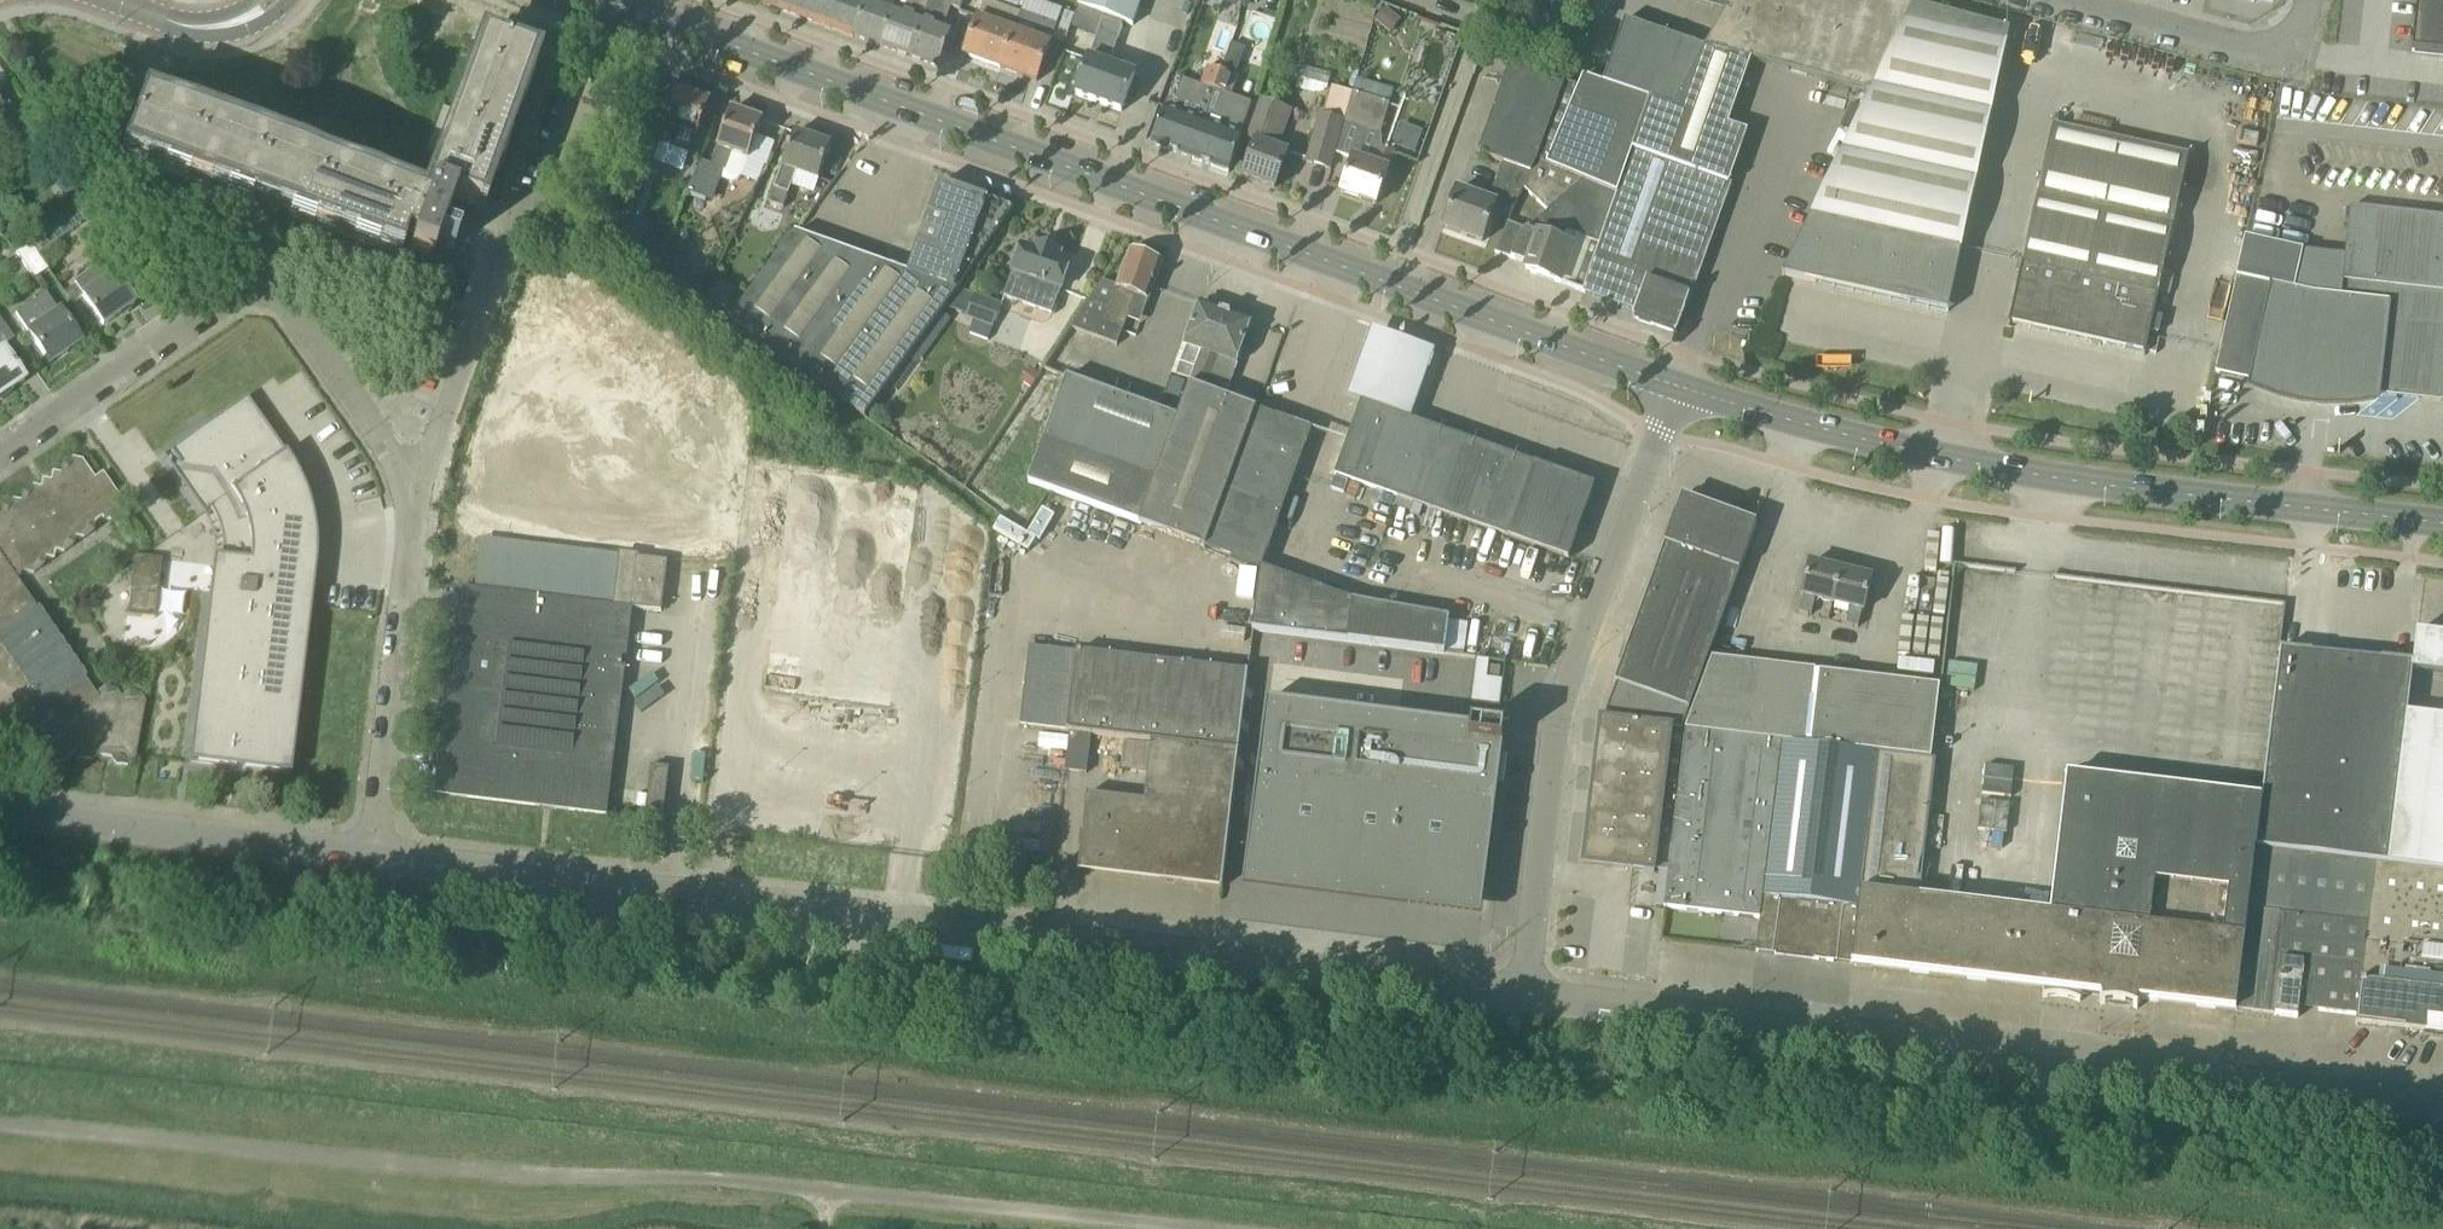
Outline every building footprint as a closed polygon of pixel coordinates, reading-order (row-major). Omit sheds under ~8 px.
[(781,11),(784,0),(751,0),(781,11)] [(854,37),(867,1),(865,0),(784,0),(781,11),(854,37)] [(867,1),(854,37),(880,47),(893,10),(896,0),(865,0),(867,1)] [(909,57),(931,0),(912,0),(907,15),(893,10),(880,47),(909,57)] [(909,57),(939,68),(952,32),(944,29),(952,7),(945,4),(947,0),(931,0),(909,57)] [(964,55),(1001,69),(1021,13),(985,0),(964,55)] [(1118,21),(1134,27),(1143,0),(1081,0),(1078,7),(1118,21)] [(1752,61),(1871,92),(1914,5),(1896,0),(1731,0),(1726,10),(1705,48),(1752,61)] [(1726,10),(1731,0),(1716,0),(1713,6),(1726,10)] [(2412,52),(2442,55),(2442,0),(2418,0),(2412,52)] [(1871,92),(1783,275),(1948,312),(2010,31),(1914,5),(1871,92)] [(1021,13),(1001,69),(1037,82),(1057,27),(1021,13)] [(1674,107),(1699,60),(1705,48),(1625,20),(1603,83),(1583,77),(1579,87),(1565,82),(1536,161),(1618,192),(1633,150),(1651,99),(1674,107)] [(1076,96),(1121,112),(1134,76),(1108,67),(1122,28),(1102,21),(1076,96)] [(140,103),(123,151),(249,198),(400,253),(403,242),(410,245),(408,251),(431,259),(452,202),(476,210),(531,59),(482,42),(423,207),(140,103)] [(1676,334),(1730,185),(1748,132),(1729,125),(1752,61),(1705,48),(1699,60),(1674,107),(1651,99),(1633,150),(1618,192),(1600,243),(1583,292),(1636,311),(1633,319),(1676,334)] [(1536,161),(1565,82),(1509,62),(1477,153),(1502,162),(1489,201),(1457,190),(1444,229),(1482,242),(1495,205),(1513,211),(1523,188),(1525,190),(1527,186),(1536,161)] [(1191,159),(1222,72),(1207,67),(1200,85),(1203,86),(1191,118),(1165,109),(1152,145),(1191,159)] [(1243,137),(1239,135),(1255,91),(1233,84),(1236,77),(1222,72),(1191,159),(1229,173),(1243,137)] [(1320,114),(1313,139),(1306,162),(1330,169),(1344,123),(1352,92),(1332,87),(1324,115),(1320,114)] [(658,144),(673,149),(690,156),(709,101),(678,90),(672,109),(667,107),(660,124),(665,125),(658,143),(657,144),(658,144)] [(1390,103),(1352,92),(1344,123),(1381,133),(1390,103)] [(1284,111),(1269,105),(1261,102),(1247,140),(1255,143),(1243,178),(1275,189),(1288,153),(1271,147),(1284,111)] [(18,131),(18,124),(6,106),(1,109),(0,108),(0,142),(18,131)] [(732,109),(713,166),(703,162),(686,192),(713,202),(721,179),(732,183),(738,181),(742,177),(748,158),(749,159),(763,121),(732,109)] [(2145,356),(2146,351),(2150,333),(2158,335),(2162,317),(2154,316),(2190,154),(2053,124),(2008,325),(2010,326),(2010,324),(2143,353),(2143,355),(2145,356)] [(795,133),(775,189),(774,194),(770,203),(784,208),(797,172),(819,180),(832,146),(795,133)] [(658,143),(640,137),(628,171),(646,178),(658,144),(657,144),(658,143)] [(1374,166),(1353,158),(1341,192),(1376,205),(1395,152),(1381,147),(1374,166)] [(1527,186),(1525,190),(1548,211),(1553,213),(1549,224),(1565,230),(1561,242),(1574,247),(1560,284),(1574,289),(1583,292),(1600,243),(1618,192),(1536,161),(1527,186)] [(731,321),(800,371),(864,418),(929,329),(942,312),(969,275),(1014,209),(941,183),(908,274),(796,233),(731,321)] [(2303,251),(2245,238),(2216,372),(2245,379),(2254,381),(2253,386),(2277,395),(2301,401),(2325,403),(2350,403),(2375,400),(2375,394),(2442,401),(2442,219),(2349,208),(2343,256),(2303,251)] [(27,243),(28,245),(38,258),(79,225),(68,211),(27,243)] [(1561,242),(1565,230),(1549,224),(1553,213),(1548,211),(1525,229),(1506,222),(1495,253),(1528,265),(1526,271),(1560,284),(1574,247),(1561,242)] [(38,258),(28,245),(15,255),(32,280),(47,271),(38,258)] [(1005,297),(1019,302),(1052,314),(1061,291),(1062,291),(1071,263),(1060,259),(1062,254),(1036,245),(1034,250),(1023,245),(1012,273),(1014,274),(1005,297)] [(1131,252),(1118,287),(1102,281),(1071,328),(1117,345),(1135,296),(1149,301),(1162,263),(1158,261),(1156,258),(1149,256),(1146,257),(1131,252)] [(75,286),(63,294),(70,305),(81,297),(102,327),(134,305),(104,262),(73,283),(75,286)] [(14,314),(27,334),(26,334),(48,365),(79,343),(59,312),(57,313),(44,293),(31,301),(32,303),(14,314)] [(965,318),(993,328),(1002,305),(982,297),(976,295),(965,318)] [(1252,323),(1226,313),(1200,304),(1186,345),(1203,351),(1190,386),(1225,398),(1252,323)] [(942,312),(929,329),(938,336),(951,318),(942,312)] [(24,381),(3,353),(16,344),(3,326),(0,322),(0,398),(24,381)] [(1375,326),(1351,395),(1413,417),(1437,348),(1375,326)] [(1021,382),(1030,389),(1040,375),(1031,368),(1021,382)] [(1040,375),(1030,389),(1022,402),(964,487),(1022,530),(1034,513),(1024,505),(1020,510),(987,486),(1015,444),(1021,430),(1058,375),(1044,370),(1040,375)] [(1027,483),(1139,524),(1179,417),(1066,377),(1043,439),(1027,483)] [(1190,386),(1179,417),(1139,524),(1205,548),(1254,414),(1258,416),(1260,411),(1225,398),(1190,386)] [(309,603),(313,572),(314,547),(312,522),(306,498),(296,475),(284,453),(285,452),(283,449),(282,450),(282,451),(276,455),(237,399),(167,448),(207,504),(216,522),(221,541),(221,561),(196,765),(281,775),(301,607),(308,608),(310,608),(310,604),(309,603)] [(1361,402),(1360,405),(1336,474),(1398,496),(1423,427),(1362,405),(1362,403),(1361,402)] [(1312,430),(1260,411),(1258,416),(1254,414),(1205,548),(1260,568),(1262,569),(1312,430)] [(1398,496),(1569,558),(1570,557),(1568,556),(1591,491),(1495,457),(1497,452),(1496,452),(1495,453),(1423,427),(1398,496)] [(32,576),(42,568),(44,560),(52,561),(54,552),(61,554),(71,547),(74,538),(81,540),(92,533),(94,523),(101,518),(111,521),(119,515),(122,504),(101,474),(93,480),(81,462),(71,460),(61,467),(59,475),(51,474),(49,482),(41,481),(40,489),(31,487),(21,494),(20,503),(11,501),(1,508),(0,515),(0,745),(10,747),(16,742),(21,748),(33,751),(40,746),(51,748),(56,755),(68,757),(74,753),(79,759),(91,761),(98,756),(110,758),(114,765),(127,768),(134,763),(144,703),(139,696),(127,694),(120,699),(116,691),(103,689),(94,696),(16,586),(21,583),(23,574),(32,576)] [(1665,545),(1666,545),(1739,572),(1757,523),(1756,523),(1755,524),(1737,518),(1735,522),(1719,516),(1721,512),(1682,498),(1676,516),(1675,516),(1665,545)] [(1641,613),(1714,642),(1739,572),(1666,545),(1641,613)] [(503,645),(624,659),(630,609),(662,613),(668,561),(620,555),(614,607),(475,591),(469,641),(503,645)] [(129,593),(156,597),(161,560),(134,558),(129,593)] [(1840,571),(1810,563),(1802,597),(1803,597),(1799,613),(1811,616),(1815,600),(1831,604),(1840,571)] [(1349,643),(1354,601),(1262,569),(1260,568),(1252,631),(1349,643)] [(1840,571),(1831,604),(1850,608),(1845,625),(1858,629),(1862,611),(1864,612),(1872,579),(1840,571)] [(156,597),(129,593),(126,617),(152,620),(156,597)] [(1449,618),(1354,601),(1349,643),(1445,655),(1449,618)] [(1689,711),(1714,642),(1641,613),(1616,682),(1617,683),(1689,711)] [(2414,663),(2412,671),(2442,675),(2442,635),(2417,632),(2414,663)] [(503,645),(469,641),(456,641),(459,641),(446,743),(443,742),(443,744),(456,745),(491,750),(503,645)] [(577,733),(615,738),(624,659),(503,645),(491,750),(574,759),(577,733)] [(1068,732),(1091,736),(1092,735),(1125,739),(1125,740),(1238,754),(1248,672),(1030,646),(1020,726),(1068,732)] [(2256,848),(2375,862),(2390,863),(2404,738),(2412,671),(2414,663),(2406,662),(2406,663),(2389,661),(2382,660),(2313,653),(2281,649),(2279,674),(2280,674),(2265,799),(2262,799),(2256,848)] [(1781,742),(1878,754),(1931,760),(1940,686),(1820,672),(1815,672),(1815,670),(1712,658),(1687,729),(1685,728),(1684,731),(1686,731),(1781,742)] [(1603,720),(1601,720),(1672,730),(1684,731),(1685,728),(1683,728),(1689,711),(1617,683),(1603,720)] [(1247,852),(1486,883),(1502,760),(1505,731),(1473,727),(1473,726),(1267,700),(1247,852)] [(1686,731),(1684,731),(1672,730),(1601,720),(1583,865),(1654,873),(1655,871),(1668,872),(1686,731)] [(1664,908),(1760,919),(1763,895),(1781,742),(1686,731),(1668,872),(1664,908)] [(1091,736),(1068,732),(1064,771),(1087,774),(1091,736)] [(577,733),(574,759),(567,810),(606,815),(615,738),(577,733)] [(2404,738),(2390,863),(2442,870),(2442,742),(2404,738)] [(1127,772),(1152,775),(1149,801),(1088,794),(1078,872),(1079,872),(1080,868),(1221,885),(1220,889),(1222,889),(1238,754),(1125,740),(1121,771),(1127,772)] [(1792,957),(1853,965),(1878,754),(1781,742),(1763,895),(1760,919),(1756,953),(1777,955),(1777,949),(1792,951),(1792,957)] [(450,796),(551,808),(567,810),(574,759),(491,750),(456,745),(450,796)] [(2256,848),(2262,799),(2065,774),(2048,915),(1919,900),(1936,760),(1931,760),(1878,754),(1853,965),(2043,989),(2045,996),(2043,996),(2043,998),(2056,996),(2068,998),(2080,1003),(2081,1001),(2079,1000),(2083,993),(2102,996),(2103,1002),(2100,1003),(2101,1005),(2105,1004),(2119,1004),(2133,1007),(2137,1010),(2138,1008),(2135,1006),(2139,1000),(2139,999),(2235,1011),(2244,939),(2256,848)] [(645,820),(662,822),(668,770),(651,767),(645,820)] [(2318,1011),(2357,1015),(2368,924),(2375,862),(2256,848),(2244,939),(2235,1011),(2298,1018),(2300,997),(2320,999),(2318,1011)] [(2357,1015),(2356,1025),(2442,1036),(2442,870),(2390,863),(2375,862),(2368,924),(2357,1015)]
